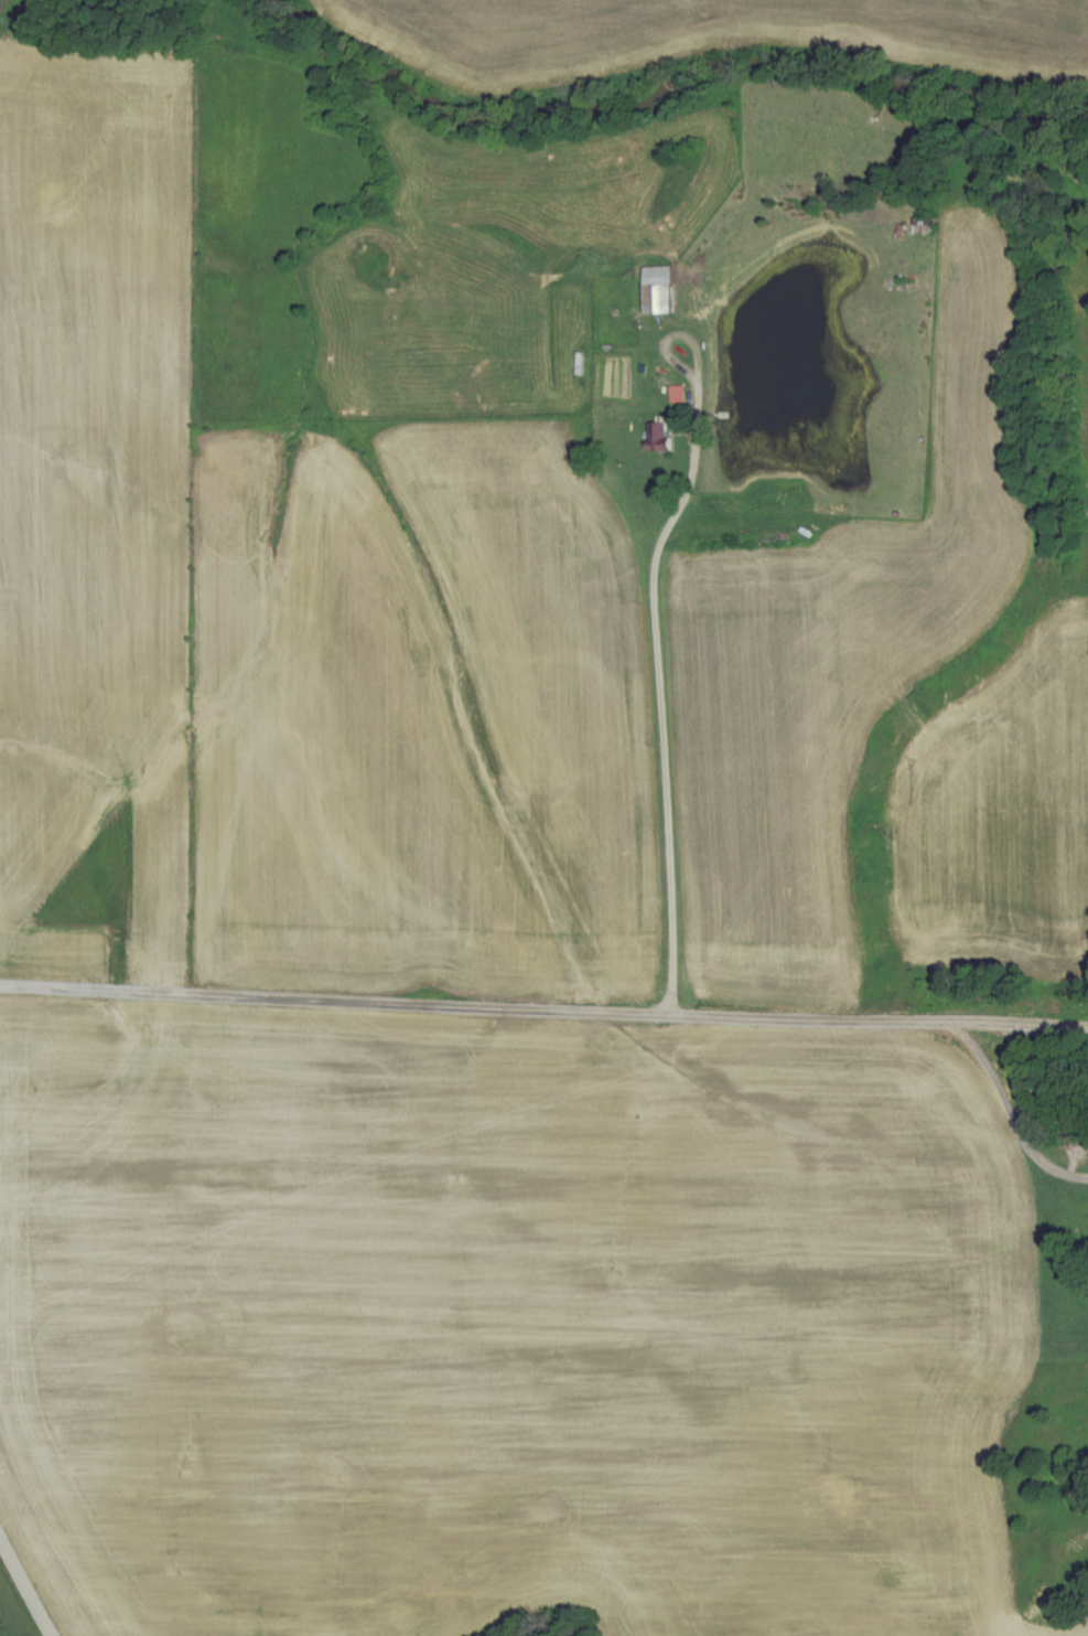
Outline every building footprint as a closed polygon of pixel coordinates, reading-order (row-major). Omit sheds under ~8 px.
[(648,314),(676,313),(674,265),(646,266),(648,314)] [(673,403),(687,402),(686,385),(672,386),(673,403)] [(670,450),(669,415),(658,415),(658,422),(649,423),(650,451),(670,450)]
